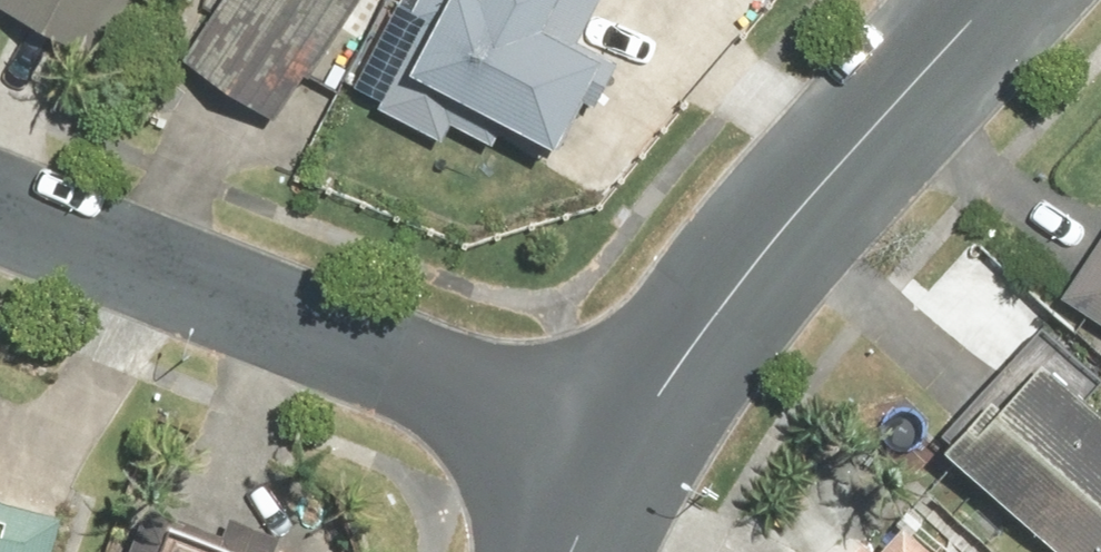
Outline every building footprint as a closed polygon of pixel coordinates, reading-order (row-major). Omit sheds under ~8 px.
[(104,47),(129,0),(15,0),(104,47)] [(195,51),(285,111),(359,0),(229,0),(195,51)] [(385,97),(495,152),(516,111),(573,139),(619,48),(589,34),(606,0),(433,0),(385,97)] [(1073,288),(1100,308),(1100,249),(1073,288)] [(999,448),(1100,541),(1100,407),(1066,375),(999,448)] [(75,505),(0,484),(0,551),(62,551),(75,505)] [(922,513),(896,542),(879,527),(857,551),(966,551),(922,513)] [(180,522),(168,551),(256,551),(180,522)] [(270,538),(265,551),(305,551),(270,538)]
